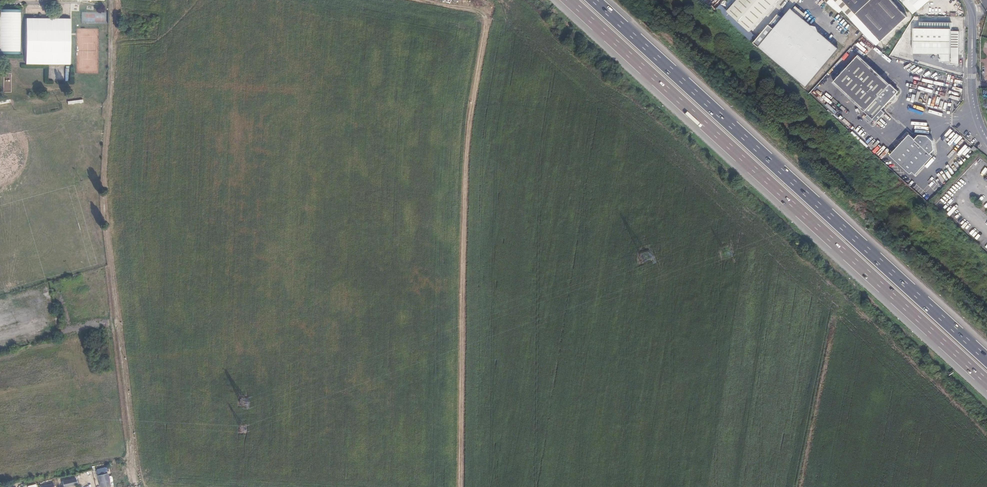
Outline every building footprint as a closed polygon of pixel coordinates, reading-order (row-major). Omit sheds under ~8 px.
[(728,11),(750,31),(778,0),(737,0),(728,11)] [(892,0),(844,0),(881,40),(907,17),(892,0)] [(918,10),(930,0),(909,0),(918,10)] [(811,25),(791,8),(759,46),(807,86),(838,49),(818,31),(819,31),(817,25),(812,24),(811,25)] [(22,9),(0,9),(0,54),(21,54),(22,9)] [(70,18),(26,18),(26,64),(70,64),(70,18)] [(951,29),(920,29),(914,29),(914,54),(940,54),(940,62),(951,62),(950,65),(959,65),(959,31),(951,31),(951,29)] [(899,91),(859,54),(834,83),(874,119),(899,91)] [(909,134),(890,156),(910,174),(912,172),(916,175),(933,156),(931,154),(935,150),(933,140),(927,135),(919,135),(915,139),(909,134)] [(98,476),(101,486),(110,486),(111,486),(108,473),(98,476)] [(62,481),(64,486),(68,486),(77,485),(76,478),(62,481)]
